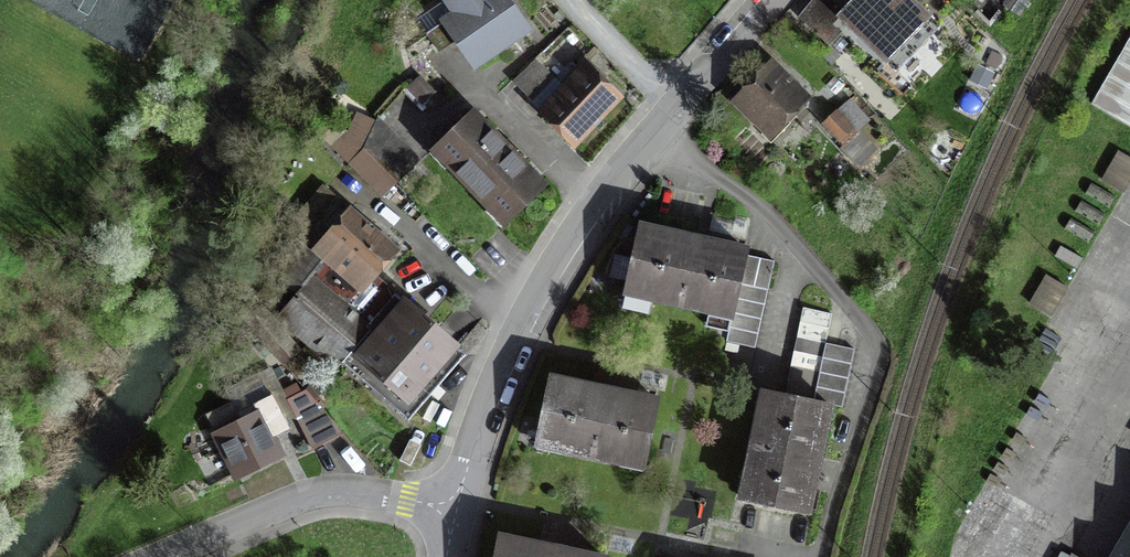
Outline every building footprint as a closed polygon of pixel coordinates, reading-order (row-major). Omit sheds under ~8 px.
[(437,47),(455,35),(474,63),(525,29),(505,0),(446,0),(417,19),(437,47)] [(912,0),(856,0),(840,17),(897,70),(939,25),(912,0)] [(1091,103),(1129,125),(1129,36),(1091,103)] [(536,58),(512,81),(532,101),(556,79),(536,58)] [(806,98),(771,65),(736,101),(771,134),(806,98)] [(585,67),(541,113),(574,144),(618,97),(585,67)] [(849,100),(824,123),(839,139),(851,128),(855,133),(866,123),(864,121),(866,118),(849,100)] [(472,112),(434,148),(507,223),(544,187),(472,112)] [(419,160),(378,118),(363,148),(397,182),(419,160)] [(337,200),(276,270),(299,289),(295,294),(301,299),(287,316),(337,358),(394,292),(374,274),(395,250),(337,200)] [(694,238),(640,226),(625,291),(732,315),(745,255),(746,250),(706,241),(705,247),(693,244),(694,238)] [(774,261),(745,255),(732,315),(726,342),(754,348),(774,261)] [(398,297),(342,362),(409,419),(465,353),(398,297)] [(785,394),(765,390),(742,497),(807,511),(815,470),(810,469),(812,457),(818,458),(829,403),(842,405),(854,349),(825,343),(831,314),(803,308),(785,394)] [(605,389),(550,378),(537,443),(644,464),(657,400),(617,392),(615,397),(604,395),(605,389)] [(306,390),(288,399),(312,448),(343,433),(306,390)] [(233,405),(209,417),(238,474),(279,453),(272,438),(290,429),(272,394),(237,412),(233,405)] [(499,537),(495,556),(597,556),(567,550),(565,556),(552,553),(553,548),(499,537)]
